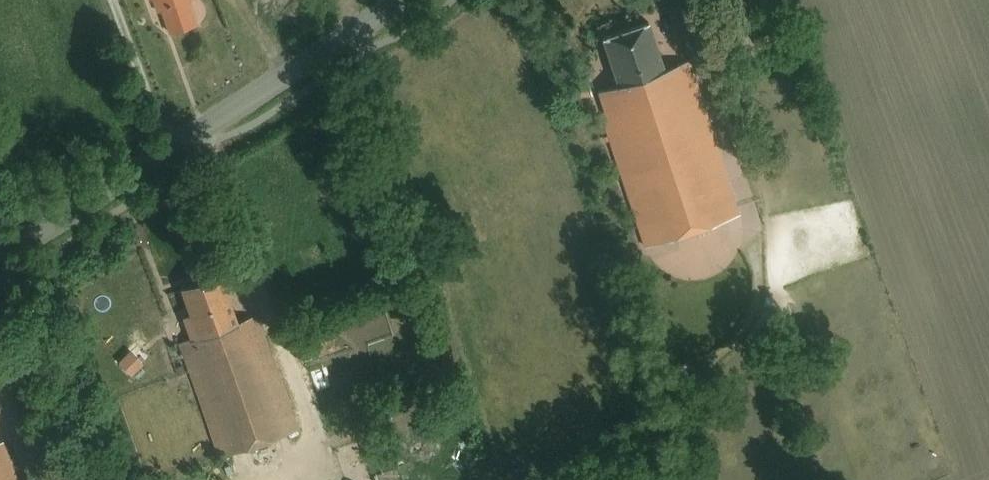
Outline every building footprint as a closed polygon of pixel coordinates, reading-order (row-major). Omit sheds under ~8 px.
[(160,8),(164,7),(183,0),(157,0),(160,8)] [(164,7),(173,31),(200,21),(192,0),(183,0),(164,7)] [(649,17),(605,32),(622,80),(666,65),(649,17)] [(622,80),(600,88),(653,241),(744,210),(691,57),(666,65),(622,80)] [(185,313),(194,337),(240,322),(222,271),(183,284),(192,311),(185,313)] [(194,337),(183,341),(222,453),(300,426),(261,314),(240,322),(194,337)] [(10,435),(0,438),(0,479),(27,479),(10,435)]
